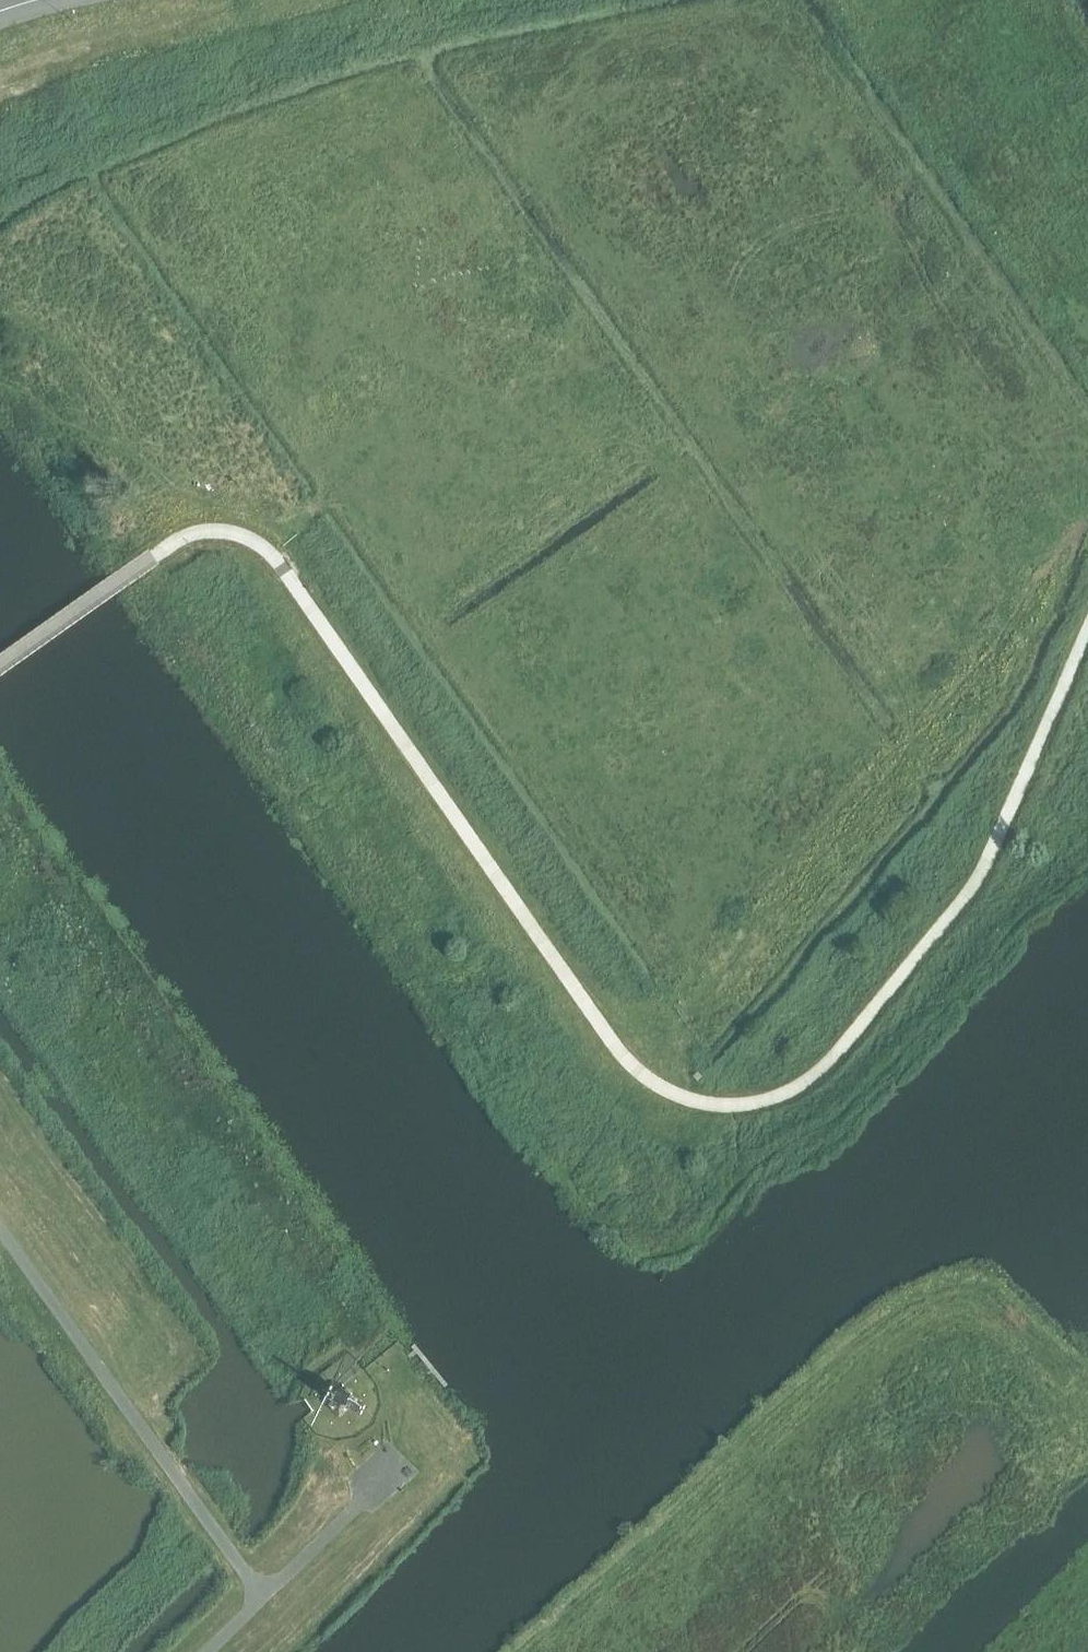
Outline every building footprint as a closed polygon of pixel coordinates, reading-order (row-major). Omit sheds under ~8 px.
[(699,1072),(694,1077),(698,1082),(703,1077),(699,1072)] [(326,1399),(340,1415),(356,1401),(342,1385),(326,1399)]
